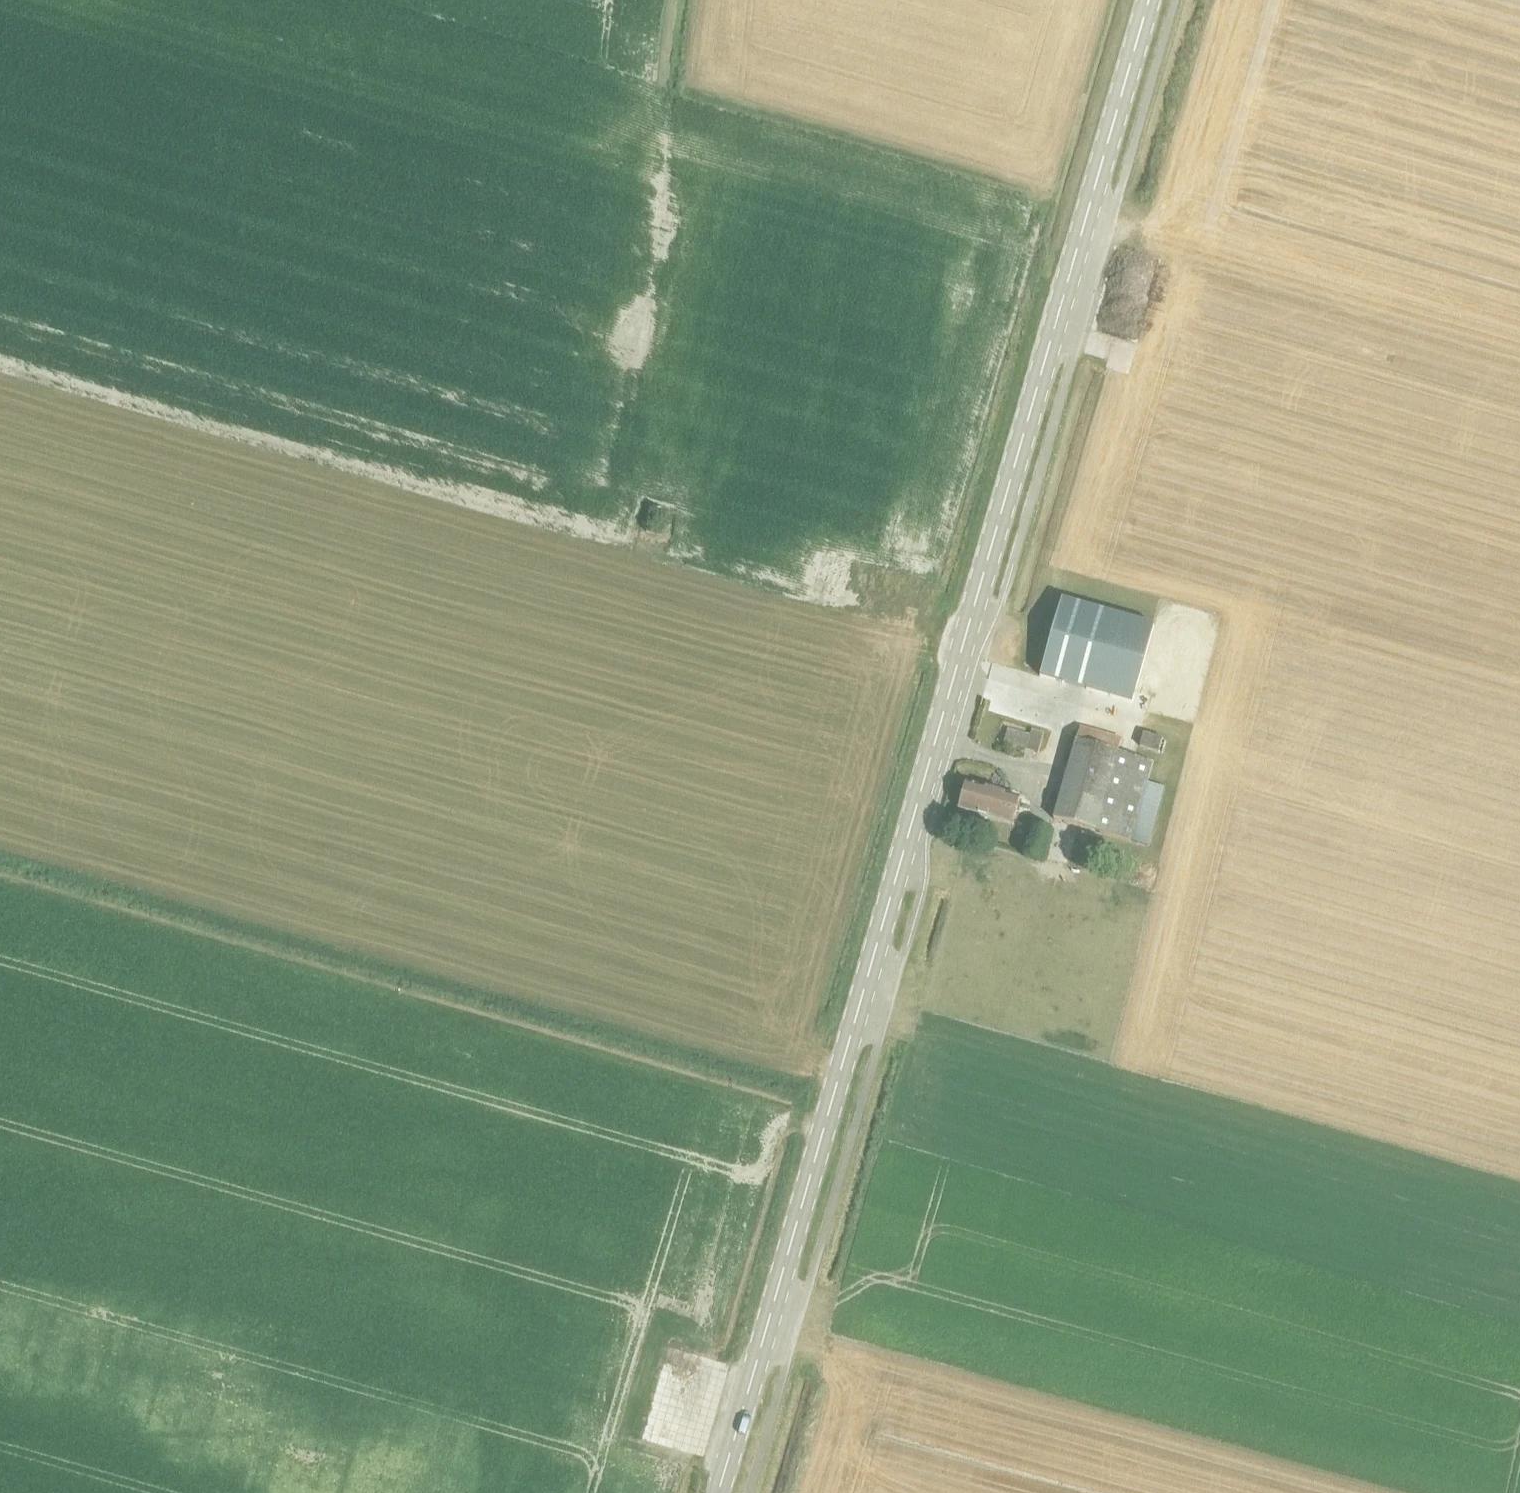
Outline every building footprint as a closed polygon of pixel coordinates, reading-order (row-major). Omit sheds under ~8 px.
[(1132,703),(1154,626),(1061,600),(1040,677),(1132,703)] [(1005,744),(1039,754),(1045,734),(1034,730),(1031,738),(1009,731),(1005,744)] [(1119,757),(1123,742),(1081,730),(1054,823),(1129,845),(1152,766),(1119,757)] [(1144,733),(1139,747),(1159,753),(1163,739),(1144,733)] [(1013,825),(1020,799),(969,784),(961,810),(981,816),(980,820),(988,822),(992,819),(1013,825)]
